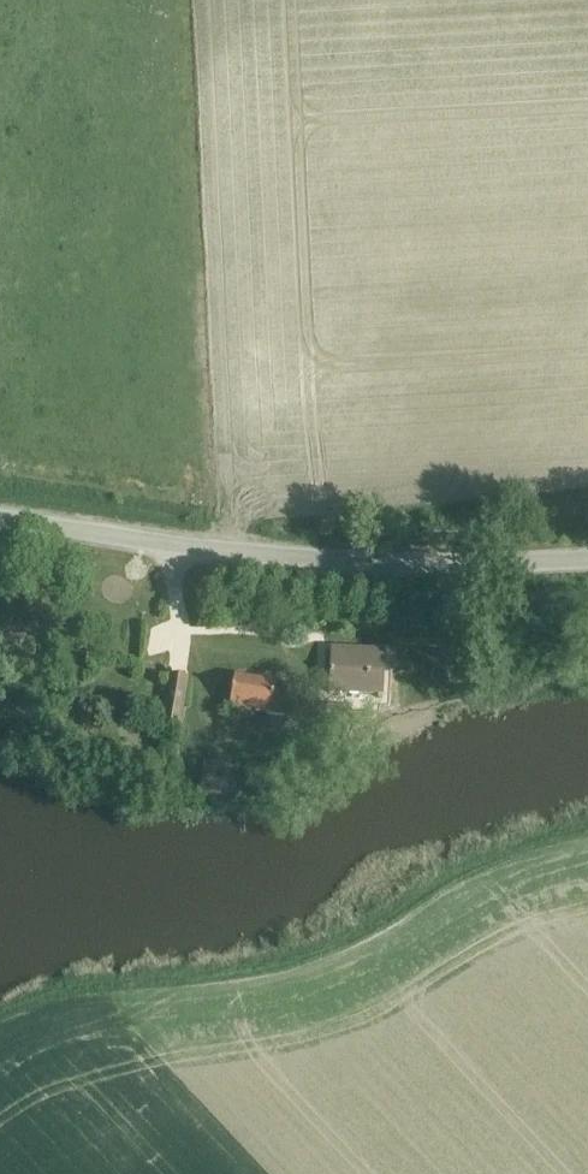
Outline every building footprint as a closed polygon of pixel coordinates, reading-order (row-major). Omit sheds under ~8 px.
[(382,695),(384,651),(330,650),(328,694),(382,695)] [(180,723),(188,678),(168,675),(160,720),(180,723)] [(281,717),(287,686),(232,676),(226,707),(281,717)] [(3,702),(0,716),(21,720),(24,706),(3,702)] [(202,760),(200,793),(227,795),(229,762),(202,760)]
